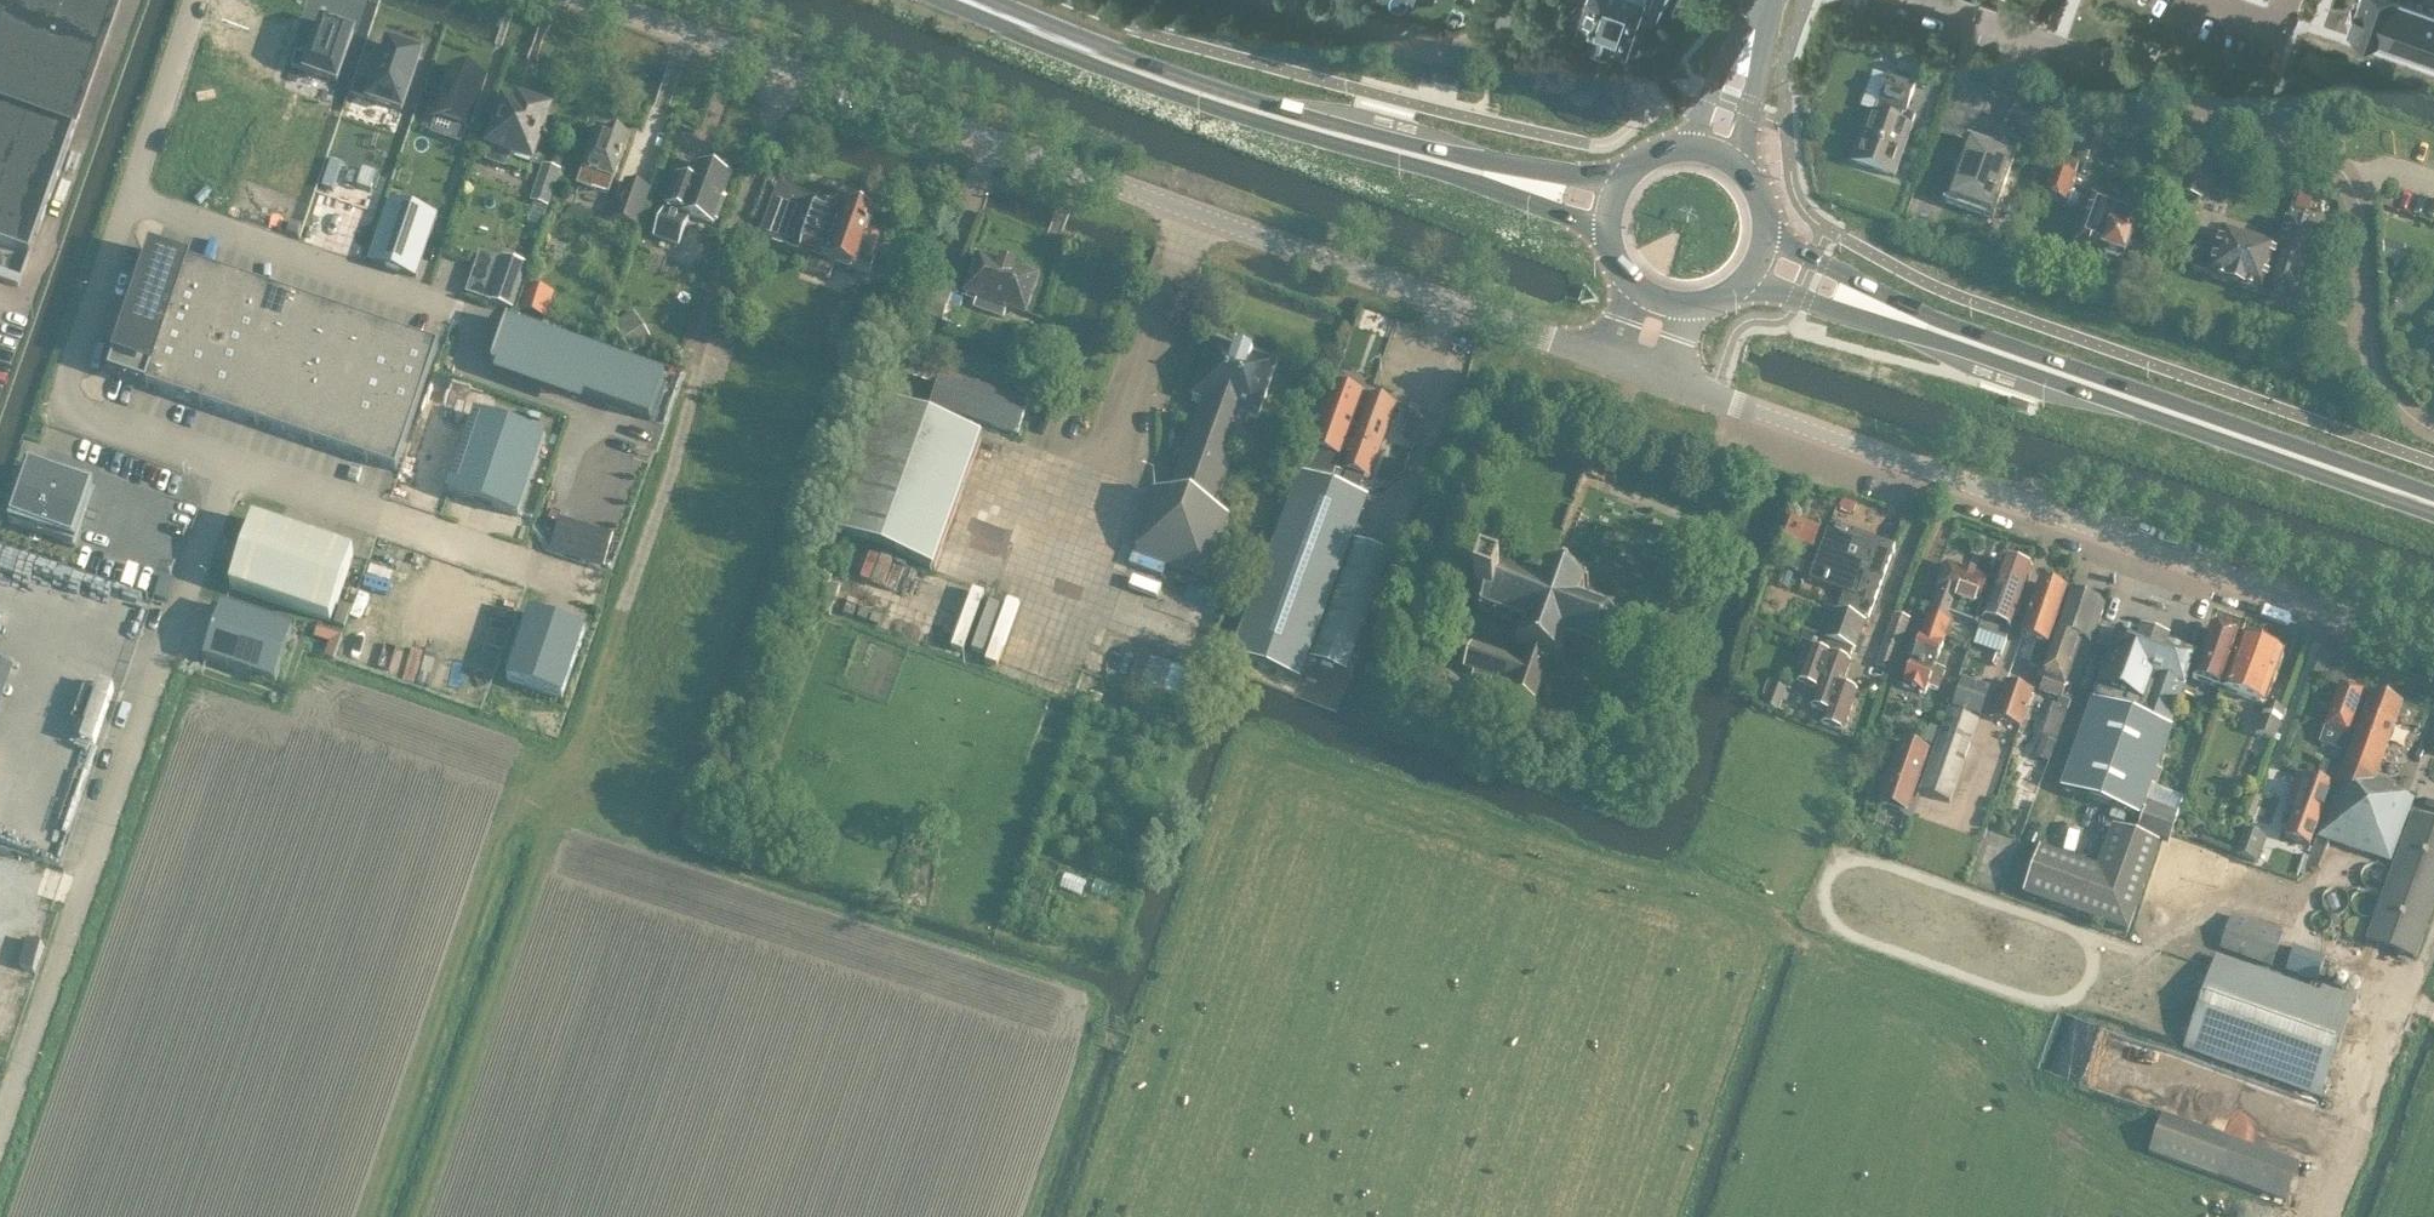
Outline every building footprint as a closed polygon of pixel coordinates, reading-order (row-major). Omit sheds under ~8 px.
[(29,251),(118,0),(0,0),(0,17),(4,20),(0,32),(0,241),(29,251)] [(1576,28),(1594,34),(1594,36),(1608,41),(1608,39),(1627,46),(1627,44),(1638,47),(1646,25),(1635,22),(1638,15),(1640,16),(1640,17),(1652,21),(1654,16),(1659,18),(1668,0),(1586,0),(1576,28)] [(2054,0),(2025,0),(2022,7),(2048,16),(2054,0)] [(2347,20),(2350,22),(2348,27),(2376,37),(2389,0),(2358,0),(2355,9),(2351,7),(2347,20)] [(2409,0),(2389,0),(2376,37),(2399,45),(2414,2),(2409,0)] [(2414,2),(2399,45),(2423,53),(2430,33),(2433,22),(2433,9),(2414,2)] [(353,29),(320,18),(308,54),(294,49),(289,64),(335,80),(353,29)] [(2430,33),(2423,53),(2433,57),(2433,22),(2430,33)] [(419,52),(387,41),(373,82),(357,77),(352,91),(400,107),(419,52)] [(484,74),(449,62),(432,113),(467,125),(484,74)] [(1433,68),(1431,80),(1452,86),(1455,74),(1433,68)] [(1852,159),(1893,173),(1910,123),(1899,119),(1903,109),(1905,110),(1914,83),(1887,74),(1878,100),(1879,101),(1876,111),(1870,109),(1852,159)] [(488,148),(485,159),(505,166),(509,155),(531,163),(549,109),(519,99),(517,105),(503,101),(487,148),(488,148)] [(2023,117),(2051,126),(2056,112),(2027,103),(2023,117)] [(577,183),(591,188),(592,186),(608,191),(628,134),(626,133),(622,129),(615,126),(610,128),(607,127),(607,128),(598,125),(577,183)] [(1945,200),(1991,216),(2018,139),(2001,134),(1999,140),(1991,137),(1989,141),(1968,134),(1945,200)] [(2179,188),(2201,194),(2211,161),(2189,155),(2179,188)] [(723,198),(722,195),(731,171),(698,159),(692,176),(676,171),(653,234),(678,243),(689,214),(712,222),(713,217),(716,216),(723,198)] [(2045,192),(2064,198),(2073,171),(2055,164),(2045,192)] [(613,214),(634,222),(647,185),(627,177),(613,214)] [(771,238),(799,248),(819,256),(816,266),(831,271),(835,261),(855,269),(862,251),(870,253),(878,232),(868,228),(873,215),(849,206),(847,211),(817,201),(819,196),(789,186),(784,201),(771,197),(759,233),(771,238)] [(2130,241),(2139,213),(2093,196),(2077,241),(2102,249),(2102,250),(2103,250),(2107,255),(2116,259),(2122,257),(2124,257),(2126,252),(2134,255),(2138,244),(2130,241)] [(388,197),(367,258),(413,273),(434,213),(388,197)] [(2207,273),(2294,301),(2318,229),(2285,219),(2280,235),(2281,236),(2278,245),(2222,227),(2215,248),(2201,244),(2196,245),(2192,248),(2190,251),(2189,257),(2190,262),(2193,266),(2208,271),(2207,273)] [(2396,242),(2391,255),(2411,261),(2415,248),(2396,242)] [(137,311),(116,373),(145,383),(172,392),(200,401),(227,411),(255,420),(282,429),(310,439),(338,448),(365,458),(394,467),(415,406),(436,344),(407,334),(380,325),(352,315),(325,306),(297,296),(269,287),(242,278),(214,268),(187,259),(158,249),(137,311)] [(480,250),(475,264),(495,271),(485,298),(511,307),(525,265),(500,256),(480,250)] [(973,304),(1002,315),(1006,306),(1025,312),(1038,273),(976,252),(963,291),(976,295),(973,304)] [(18,283),(21,274),(0,266),(0,277),(18,283)] [(942,319),(951,292),(951,291),(925,283),(922,292),(892,282),(885,301),(941,320),(942,319)] [(942,319),(953,324),(962,296),(951,292),(942,319)] [(525,295),(522,305),(544,312),(547,302),(525,295)] [(631,316),(616,326),(629,348),(645,338),(631,316)] [(664,374),(507,319),(507,318),(506,317),(490,361),(491,362),(492,361),(496,362),(584,394),(649,416),(664,374)] [(1202,397),(1168,492),(1153,486),(1150,493),(1154,495),(1134,551),(1205,577),(1228,513),(1213,508),(1246,413),(1257,417),(1276,362),(1211,340),(1192,393),(1202,397)] [(929,401),(1018,432),(1029,399),(941,369),(929,401)] [(1367,495),(1356,491),(1364,472),(1368,473),(1393,405),(1333,383),(1301,470),(1299,470),(1231,652),(1299,678),(1307,655),(1346,670),(1391,550),(1352,535),(1367,495)] [(2030,401),(2009,395),(2006,403),(2027,409),(2030,401)] [(832,531),(933,567),(981,434),(880,398),(832,531)] [(543,435),(474,411),(447,489),(516,513),(543,435)] [(93,486),(30,464),(9,521),(73,544),(93,486)] [(329,618),(353,548),(252,514),(228,584),(329,618)] [(1785,537),(1812,546),(1818,526),(1792,518),(1785,537)] [(1845,606),(1868,614),(1894,543),(1877,537),(1876,540),(1828,524),(1808,578),(1849,593),(1845,606)] [(1779,558),(1801,566),(1805,555),(1782,548),(1779,558)] [(2002,558),(1978,627),(2006,637),(2030,568),(2002,558)] [(1955,638),(1969,643),(1992,578),(1945,561),(1930,607),(1952,615),(1962,618),(1955,638)] [(1471,675),(1535,698),(1550,654),(1557,657),(1564,638),(1595,650),(1613,643),(1619,625),(1609,609),(1578,598),(1584,580),(1545,566),(1539,584),(1495,568),(1490,578),(1480,575),(1474,592),(1485,596),(1481,608),(1524,624),(1518,642),(1525,645),(1520,658),(1471,641),(1463,666),(1472,670),(1471,675)] [(2027,662),(2039,666),(2040,667),(2066,590),(2065,590),(2065,588),(2039,579),(2020,636),(2034,641),(2027,662)] [(2038,689),(2059,696),(2063,685),(2064,686),(2081,640),(2090,643),(2104,604),(2066,590),(2040,667),(2039,666),(2036,675),(2042,677),(2038,689)] [(205,657),(274,680),(292,627),(220,603),(202,656),(205,657)] [(1799,637),(1819,644),(1822,636),(1835,641),(1832,648),(1850,654),(1863,619),(1833,607),(1824,629),(1819,627),(1818,631),(1803,626),(1799,637)] [(1904,683),(1925,691),(1927,684),(1938,687),(1945,666),(1935,663),(1952,615),(1930,607),(1904,683)] [(561,695),(583,628),(527,609),(505,677),(561,695)] [(1876,662),(1891,668),(1910,617),(1895,611),(1876,662)] [(2171,725),(2168,723),(2194,651),(2118,624),(2060,786),(2139,814),(2171,725)] [(2191,676),(2221,687),(2239,634),(2210,624),(2191,676)] [(2239,634),(2221,687),(2264,702),(2283,650),(2239,634)] [(1821,722),(1842,729),(1856,689),(1840,684),(1849,659),(1808,645),(1796,678),(1816,684),(1809,703),(1825,709),(1821,722)] [(1951,703),(1979,713),(1989,684),(1962,674),(1951,703)] [(1990,714),(2020,724),(2033,688),(2004,677),(1990,714)] [(1758,699),(1779,706),(1786,685),(1765,678),(1758,699)] [(2318,739),(2343,748),(2348,734),(2364,688),(2340,679),(2323,725),(2318,739)] [(2375,774),(2401,701),(2369,690),(2316,834),(2328,839),(2390,860),(2413,796),(2392,788),(2395,780),(2375,774)] [(1928,718),(1942,722),(1947,706),(1934,702),(1928,718)] [(2255,731),(2273,738),(2284,709),(2265,702),(2255,731)] [(1919,789),(1950,799),(1978,717),(1947,706),(1942,722),(1940,726),(1934,744),(1919,789)] [(2037,732),(2054,739),(2063,715),(2046,709),(2037,732)] [(1925,741),(1934,744),(1940,726),(1931,722),(1925,741)] [(1903,814),(1911,816),(1917,797),(1912,796),(1928,749),(1902,739),(1880,800),(1904,809),(1903,814)] [(2320,757),(2315,772),(2331,778),(2337,763),(2320,757)] [(2294,805),(2283,834),(2309,844),(2331,782),(2298,770),(2286,802),(2294,805)] [(2139,826),(2169,838),(2177,817),(2147,806),(2139,826)] [(2413,955),(2433,898),(2433,820),(2412,811),(2365,937),(2413,955)] [(2235,851),(2254,858),(2263,833),(2249,828),(2254,817),(2248,815),(2235,851)] [(2022,890),(2126,928),(2157,840),(2112,823),(2097,866),(2038,845),(2022,890)] [(2306,861),(2318,865),(2328,839),(2316,834),(2306,861)] [(2219,946),(2270,965),(2283,930),(2231,911),(2219,946)] [(2285,968),(2311,977),(2316,979),(2316,976),(2324,954),(2294,943),(2285,968)] [(2322,982),(2323,979),(2316,976),(2316,979),(2311,977),(2308,985),(2215,952),(2181,1047),(2320,1096),(2356,994),(2322,982)] [(2162,1111),(2148,1149),(2285,1199),(2299,1160),(2162,1111)]
